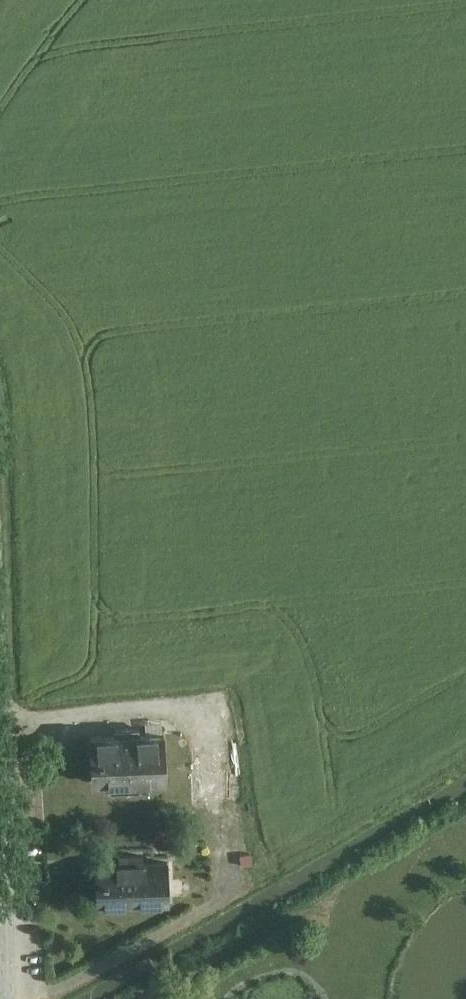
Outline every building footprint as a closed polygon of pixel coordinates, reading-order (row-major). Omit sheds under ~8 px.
[(166,783),(163,731),(90,735),(92,787),(166,783)] [(164,859),(91,862),(93,905),(166,902),(164,859)]
